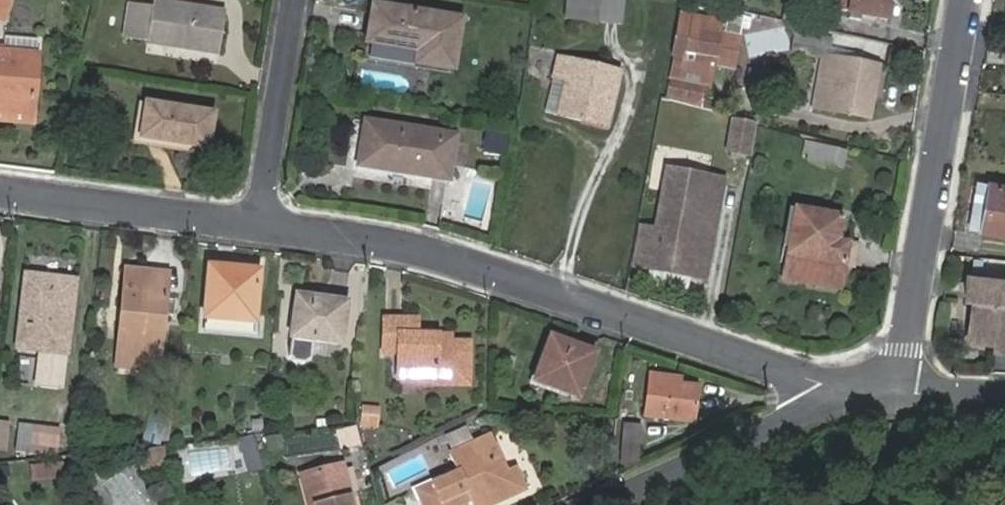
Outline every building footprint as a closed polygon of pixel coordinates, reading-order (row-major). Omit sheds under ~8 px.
[(7,22),(12,0),(0,0),(0,21),(7,22)] [(621,22),(623,0),(567,0),(565,17),(621,22)] [(848,1),(847,11),(858,13),(858,14),(896,21),(899,0),(844,0),(848,1)] [(175,44),(175,47),(218,55),(224,12),(154,1),(153,10),(131,7),(126,36),(147,40),(147,43),(160,45),(161,42),(175,44)] [(372,10),(365,57),(452,73),(461,25),(372,10)] [(718,21),(680,15),(669,79),(707,87),(718,21)] [(28,117),(38,58),(0,52),(0,113),(28,117)] [(619,72),(558,58),(553,77),(566,80),(558,115),(582,120),(583,115),(608,121),(619,72)] [(879,65),(838,58),(832,90),(819,87),(816,106),(870,116),(879,65)] [(553,77),(545,112),(558,115),(566,80),(553,77)] [(666,98),(698,106),(702,88),(670,80),(666,98)] [(146,105),(140,140),(207,151),(213,116),(146,105)] [(582,120),(607,126),(608,121),(583,115),(582,120)] [(750,155),(754,121),(728,118),(724,152),(750,155)] [(366,124),(358,167),(447,183),(455,140),(366,124)] [(479,152),(504,153),(505,131),(480,130),(479,152)] [(842,169),(847,150),(804,138),(799,157),(842,169)] [(721,181),(665,172),(655,233),(639,231),(633,268),(648,270),(689,277),(704,280),(721,181)] [(985,231),(1004,234),(1004,183),(993,181),(985,231)] [(785,281),(839,289),(843,266),(854,267),(857,245),(836,242),(840,217),(797,211),(785,281)] [(207,269),(203,320),(253,324),(258,274),(207,269)] [(126,270),(120,332),(128,334),(127,359),(143,360),(162,362),(168,275),(126,270)] [(689,277),(648,270),(644,286),(687,293),(689,277)] [(69,296),(74,296),(75,280),(28,275),(21,347),(48,351),(45,385),(67,388),(74,303),(69,302),(69,296)] [(973,342),(999,346),(998,354),(1004,355),(1004,282),(970,277),(967,294),(979,296),(978,303),(973,342)] [(967,294),(966,302),(978,303),(979,296),(967,294)] [(295,297),(288,355),(293,363),(304,364),(309,360),(311,340),(340,344),(344,303),(295,297)] [(438,345),(438,337),(418,336),(419,322),(385,321),(384,353),(399,354),(399,381),(437,380),(438,386),(468,386),(469,346),(451,345),(438,345)] [(128,334),(120,332),(116,366),(143,368),(143,360),(127,359),(128,334)] [(450,337),(438,337),(438,345),(451,345),(450,337)] [(571,348),(550,339),(534,382),(577,399),(592,361),(569,352),(571,348)] [(592,361),(594,356),(571,348),(569,352),(592,361)] [(650,374),(644,414),(694,421),(698,385),(680,382),(680,378),(650,374)] [(357,427),(377,428),(379,406),(359,404),(357,427)] [(57,456),(58,426),(13,424),(12,455),(57,456)] [(623,438),(618,476),(633,469),(637,441),(623,438)] [(491,441),(491,440),(451,457),(459,475),(419,493),(424,504),(443,504),(467,492),(471,500),(474,504),(491,504),(491,441)] [(491,504),(496,504),(527,491),(517,470),(507,474),(491,441),(491,504)] [(185,475),(256,474),(255,442),(185,443),(185,475)] [(159,448),(138,450),(140,469),(161,467),(159,448)] [(59,462),(29,468),(31,479),(61,473),(59,462)] [(308,504),(350,504),(338,465),(300,477),(308,504)] [(471,500),(467,492),(443,504),(461,504),(471,500)]
